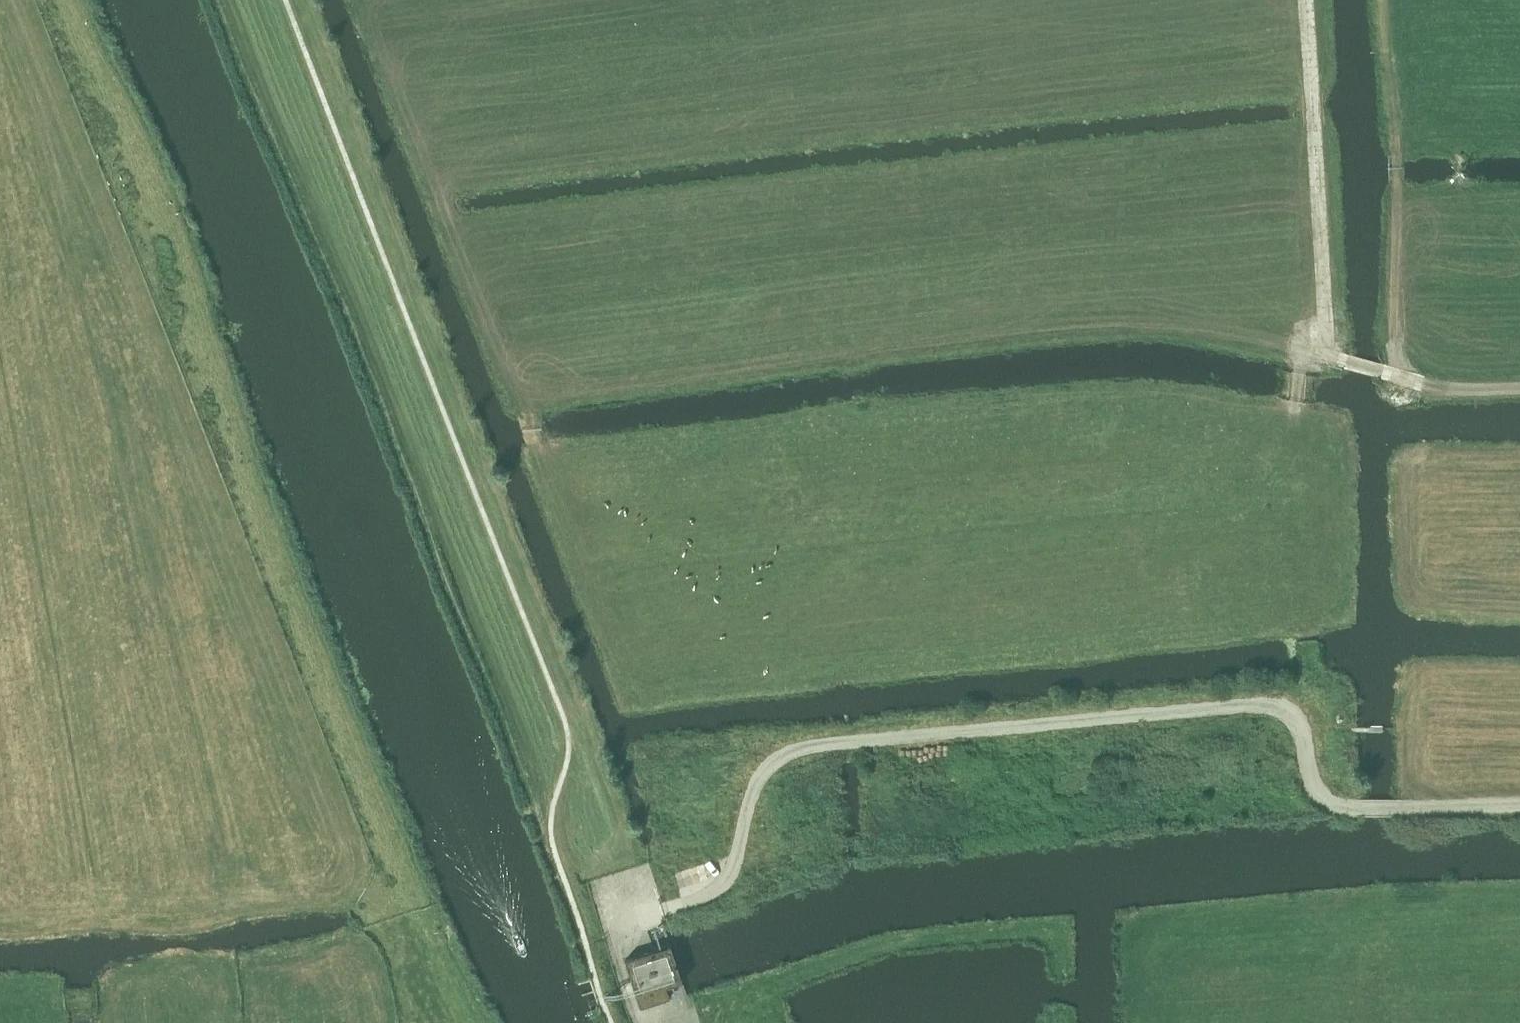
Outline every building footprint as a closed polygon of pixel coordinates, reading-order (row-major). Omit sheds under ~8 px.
[(669,948),(626,962),(639,1000),(642,1011),(671,1001),(668,990),(682,985),(669,948)]
